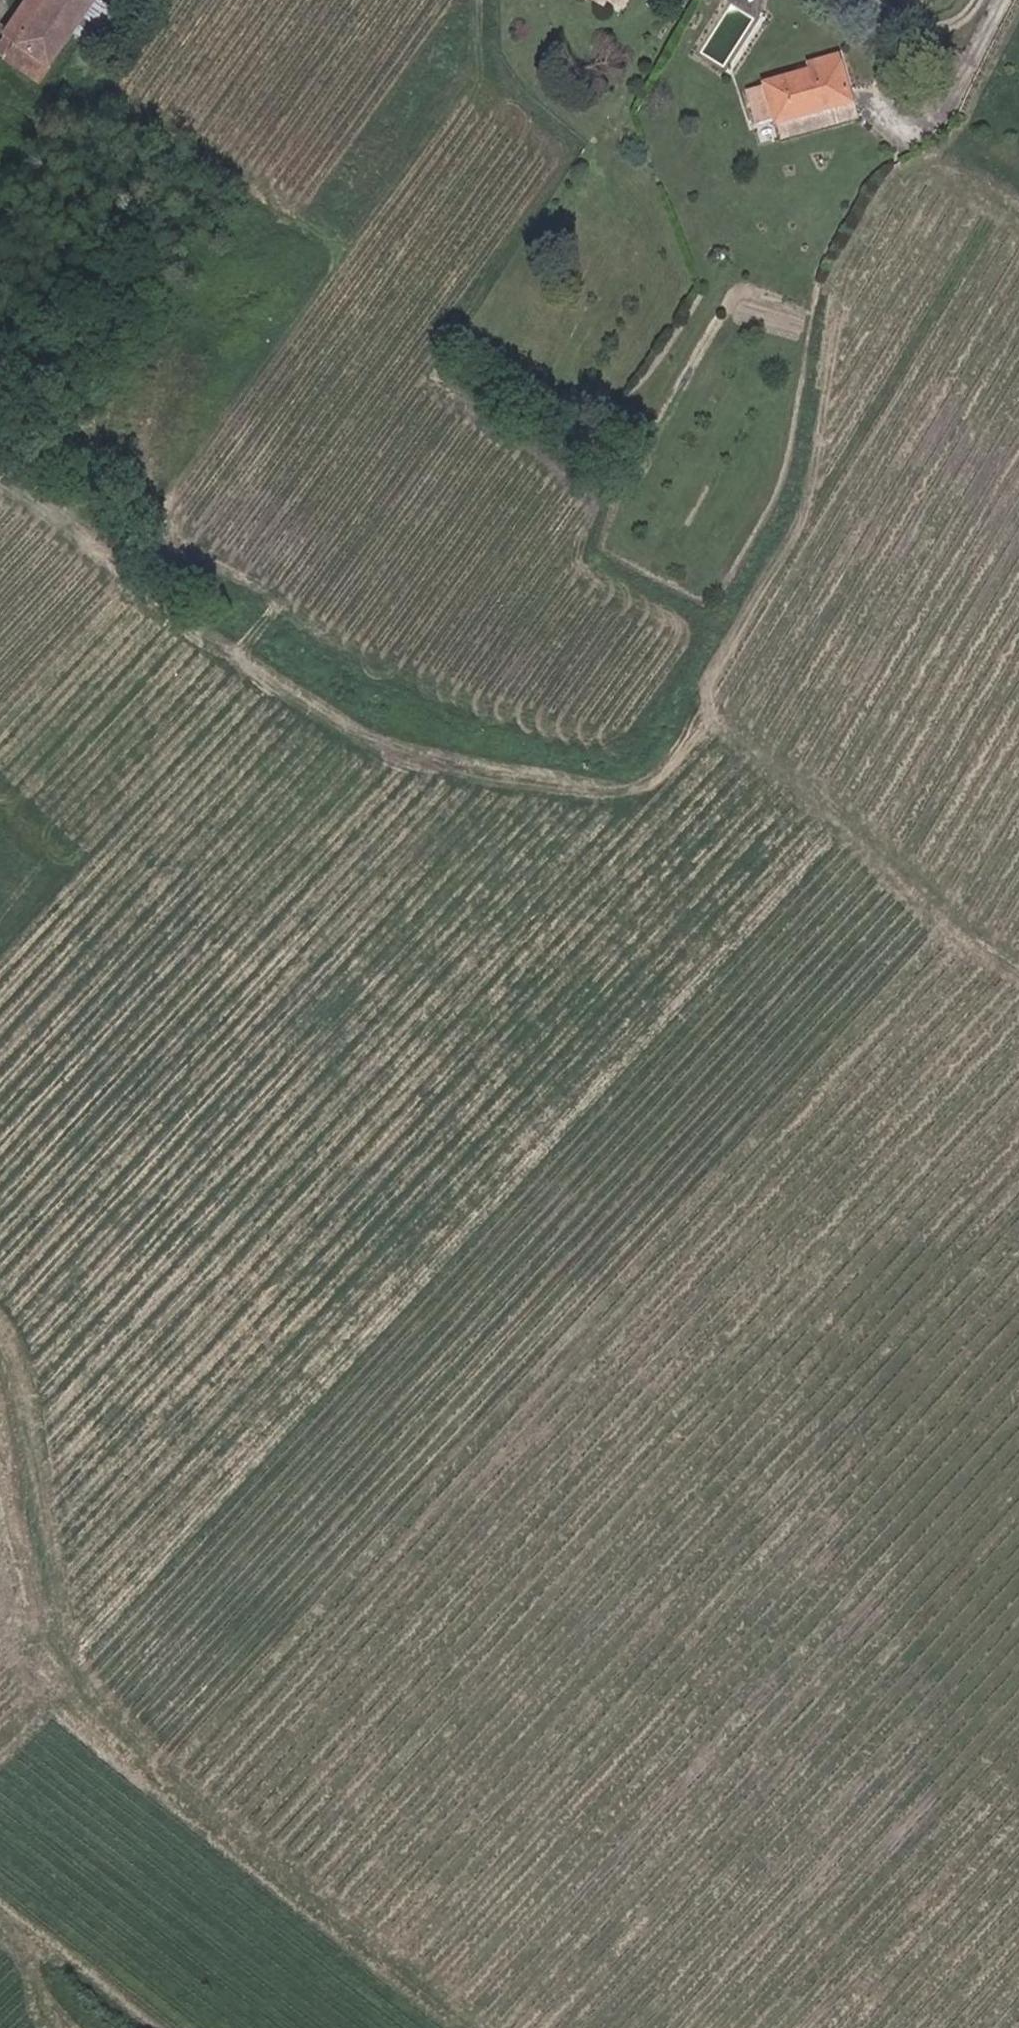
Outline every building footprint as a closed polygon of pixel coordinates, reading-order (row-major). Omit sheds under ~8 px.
[(11,41),(1,55),(33,78),(88,0),(23,0),(11,17),(22,26),(11,41)] [(617,10),(622,0),(599,0),(617,10)] [(11,41),(22,26),(11,17),(0,32),(0,33),(11,41)] [(772,106),(781,136),(855,116),(837,48),(809,56),(811,64),(765,75),(766,82),(749,85),(755,110),(772,106)]
